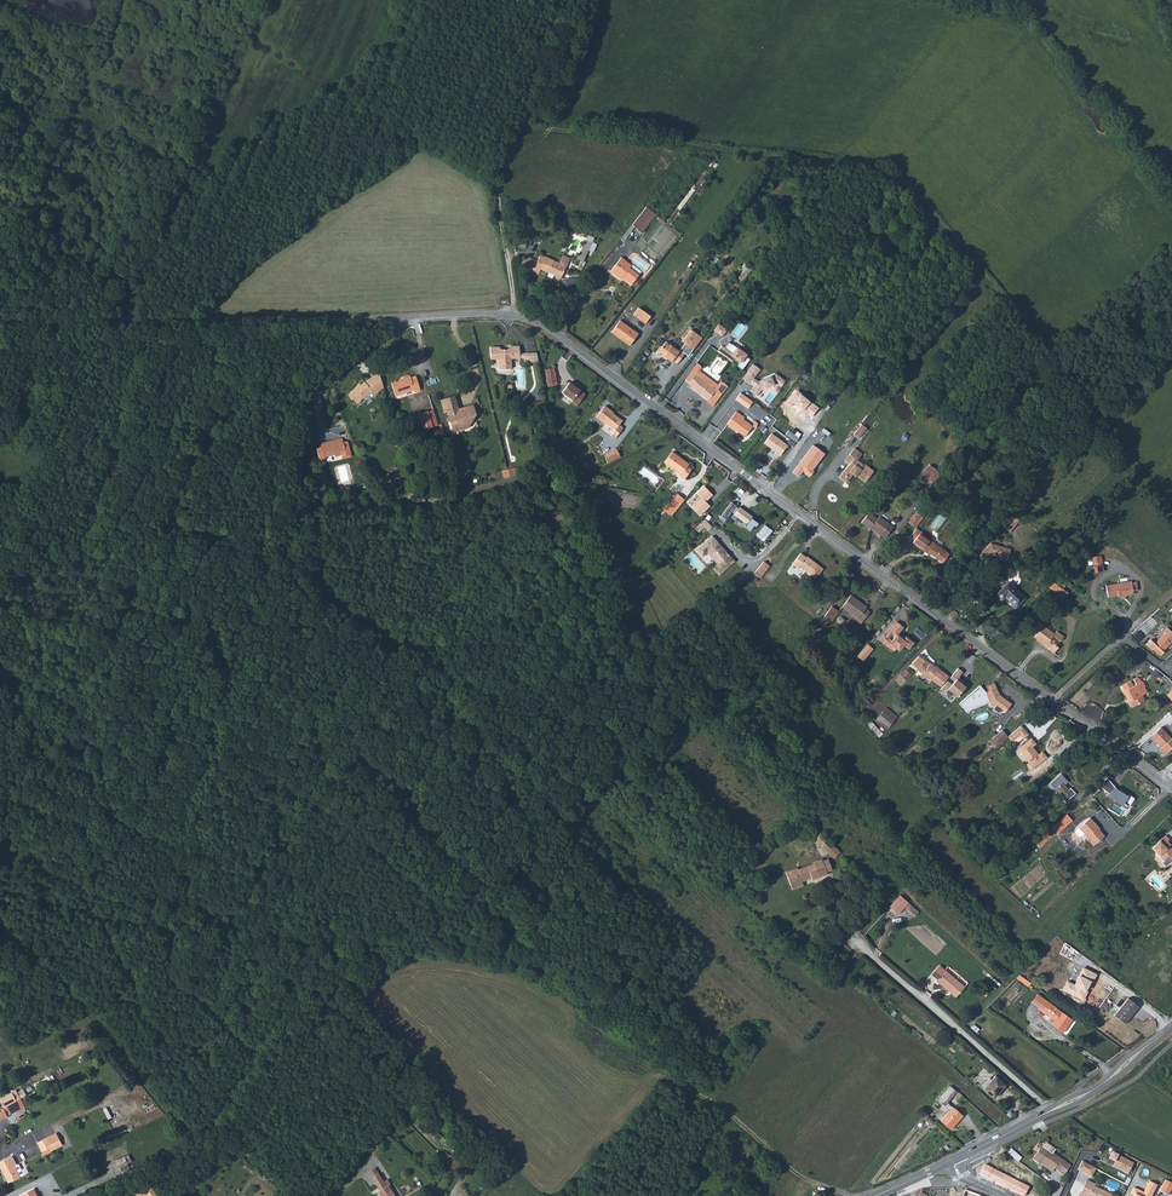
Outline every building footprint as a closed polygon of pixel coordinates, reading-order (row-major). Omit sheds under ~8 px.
[(640,230),(653,212),(646,207),(633,225),(640,230)] [(594,239),(588,236),(577,258),(583,261),(594,239)] [(559,277),(566,258),(560,255),(557,264),(553,262),(552,263),(550,262),(551,260),(542,256),(542,257),(537,255),(534,261),(524,257),(520,267),(530,271),(532,268),(537,270),(538,267),(552,273),(551,274),(559,277)] [(623,278),(632,285),(640,275),(631,268),(632,265),(622,257),(611,271),(622,279),(623,278)] [(745,265),(743,269),(737,277),(741,280),(746,273),(750,268),(745,265)] [(638,308),(633,315),(645,324),(650,316),(638,308)] [(620,321),(611,333),(629,346),(638,334),(620,321)] [(719,324),(714,330),(722,337),(727,331),(719,324)] [(663,357),(667,359),(671,363),(672,360),(677,364),(684,354),(688,356),(701,338),(691,330),(682,341),(684,344),(679,351),(665,342),(662,346),(659,347),(656,351),(656,354),(662,358),(663,357)] [(722,345),(718,352),(733,362),(735,359),(741,363),(739,366),(743,369),(751,357),(730,342),(726,348),(722,345)] [(521,358),(521,353),(521,346),(512,346),(510,348),(509,350),(503,350),(502,348),(500,347),(492,347),(492,359),(500,358),(501,370),(513,369),(512,358),(521,358)] [(538,362),(537,352),(524,353),(524,357),(525,360),(532,359),(532,362),(538,362)] [(689,381),(702,364),(697,361),(685,378),(689,381)] [(708,399),(719,385),(702,371),(706,367),(702,364),(689,381),(688,381),(692,384),(692,385),(701,392),(700,393),(708,399)] [(760,370),(752,364),(742,379),(749,384),(750,383),(755,386),(751,391),(757,395),(760,391),(760,390),(765,388),(765,389),(774,385),(773,382),(775,381),(781,386),(785,381),(776,374),(771,377),(771,376),(758,382),(753,378),(760,370)] [(549,386),(559,383),(556,371),(546,373),(549,386)] [(364,383),(361,384),(354,390),(354,391),(351,393),(354,398),(356,396),(360,402),(364,399),(363,398),(366,396),(370,393),(371,394),(375,390),(376,391),(380,389),(372,378),(368,380),(364,383)] [(413,378),(406,380),(407,382),(403,383),(394,385),(399,397),(416,392),(417,394),(423,392),(418,378),(413,379),(413,378)] [(586,394),(570,381),(562,391),(573,400),(571,401),(577,405),(586,394)] [(721,382),(719,385),(708,399),(707,401),(712,405),(727,386),(721,382)] [(741,393),(736,400),(748,408),(753,402),(741,393)] [(455,398),(443,401),(445,412),(448,411),(449,415),(447,420),(451,423),(453,430),(456,432),(467,429),(470,422),(469,417),(475,416),(473,408),(458,411),(455,398)] [(610,407),(604,403),(596,414),(605,421),(606,420),(615,427),(611,433),(615,437),(623,426),(619,422),(622,418),(609,408),(610,407)] [(439,425),(434,409),(419,413),(424,429),(439,425)] [(739,429),(746,434),(753,425),(743,418),(745,416),(736,410),(727,422),(739,430),(739,429)] [(861,424),(853,434),(859,439),(867,429),(861,424)] [(773,434),(766,444),(781,455),(789,445),(773,434)] [(341,438),(320,444),(321,447),(316,448),(319,463),(325,462),(324,458),(334,455),(335,457),(342,455),(341,451),(345,450),(341,438)] [(813,444),(792,472),(798,477),(803,470),(805,472),(804,472),(810,477),(814,471),(812,470),(825,453),(813,444)] [(605,460),(618,453),(614,445),(601,451),(605,460)] [(853,473),(856,475),(864,482),(872,471),(863,464),(862,465),(856,460),(861,454),(853,448),(843,461),(848,464),(838,477),(845,483),(852,474),(853,473)] [(689,462),(672,450),(664,461),(681,474),(680,475),(684,478),(692,468),(687,465),(689,462)] [(935,485),(944,473),(930,464),(922,476),(935,485)] [(325,471),(317,472),(321,485),(328,483),(325,471)] [(708,503),(714,495),(710,491),(708,493),(702,487),(697,492),(702,497),(708,503)] [(677,494),(668,506),(676,512),(685,500),(677,494)] [(708,503),(702,497),(693,506),(702,515),(711,506),(708,503)] [(751,525),(748,528),(753,532),(757,526),(752,522),(756,517),(742,509),(741,510),(739,509),(740,508),(735,505),(724,521),(729,524),(735,515),(751,525)] [(919,507),(909,521),(916,527),(927,513),(919,507)] [(870,530),(871,530),(872,528),(881,535),(886,538),(893,528),(879,517),(877,520),(868,513),(861,524),(870,530)] [(1003,527),(1011,533),(1021,521),(1013,515),(1003,527)] [(700,523),(695,528),(698,532),(704,528),(700,523)] [(765,526),(757,537),(765,542),(772,531),(765,526)] [(872,528),(871,530),(880,536),(881,535),(872,528)] [(924,549),(935,557),(943,563),(950,554),(931,540),(932,539),(917,528),(912,536),(916,539),(913,543),(923,550),(924,549)] [(714,568),(720,574),(734,561),(711,536),(699,548),(705,554),(706,552),(708,551),(719,563),(718,564),(714,568)] [(891,546),(898,551),(904,543),(897,538),(891,546)] [(987,542),(981,560),(991,563),(993,557),(1008,561),(1012,550),(987,542)] [(705,554),(699,548),(696,551),(702,557),(705,554)] [(706,552),(718,564),(719,563),(708,551),(706,552)] [(1095,554),(1096,563),(1104,562),(1103,553),(1095,554)] [(798,567),(815,579),(822,568),(807,558),(807,559),(798,554),(790,565),(796,569),(798,567)] [(764,573),(768,568),(762,563),(758,569),(764,573)] [(758,569),(753,576),(759,580),(764,573),(758,569)] [(1135,589),(1133,580),(1133,579),(1108,583),(1110,595),(1120,594),(1123,593),(1127,596),(1129,593),(1136,592),(1135,589)] [(1007,595),(1017,606),(1026,598),(1010,580),(997,592),(1003,599),(1007,595)] [(1065,597),(1069,591),(1055,581),(1050,586),(1065,597)] [(860,620),(867,612),(863,608),(848,596),(839,607),(855,619),(856,617),(860,620)] [(834,613),(827,607),(817,619),(821,623),(823,621),(825,623),(834,613)] [(884,634),(879,640),(888,646),(890,644),(896,648),(899,651),(904,645),(908,649),(913,643),(905,637),(903,640),(898,635),(903,628),(896,622),(888,632),(889,632),(886,636),(884,634)] [(1050,649),(1055,652),(1059,647),(1053,643),(1055,640),(1052,638),(1054,635),(1062,642),(1066,637),(1058,631),(1056,634),(1041,623),(1035,632),(1038,635),(1036,638),(1043,643),(1043,642),(1050,648),(1050,649)] [(1165,652),(1164,652),(1167,648),(1166,646),(1171,640),(1171,632),(1167,627),(1153,643),(1151,640),(1146,645),(1152,650),(1153,649),(1161,656),(1165,652)] [(868,644),(858,656),(865,661),(874,649),(868,644)] [(933,681),(942,688),(950,677),(941,670),(940,671),(932,664),(931,665),(920,656),(913,665),(919,670),(918,671),(923,675),(922,676),(931,683),(933,681)] [(959,668),(950,678),(954,682),(952,684),(948,681),(941,690),(946,694),(949,690),(959,698),(967,688),(962,684),(964,681),(960,677),(964,672),(959,668)] [(1125,688),(1131,699),(1134,705),(1146,698),(1143,694),(1146,693),(1142,686),(1145,685),(1142,679),(1141,680),(1138,676),(1136,676),(1134,677),(1136,682),(1133,684),(1130,678),(1122,683),(1125,688)] [(984,686),(986,692),(997,689),(995,682),(984,686)] [(997,705),(1001,709),(1005,712),(1012,705),(1002,697),(999,694),(998,692),(997,689),(986,692),(979,685),(959,703),(968,713),(971,709),(989,702),(991,707),(994,706),(997,705)] [(879,720),(887,727),(892,722),(881,712),(875,720),(877,722),(879,720)] [(1171,747),(1171,732),(1164,723),(1154,732),(1164,744),(1160,747),(1166,753),(1171,747)] [(1028,733),(1020,724),(1007,735),(1012,740),(1020,734),(1023,737),(1028,733)] [(992,737),(997,744),(1005,737),(1007,735),(1001,729),(992,737)] [(988,740),(994,747),(997,744),(992,737),(988,740)] [(1032,738),(1022,746),(1024,748),(1021,751),(1030,762),(1028,764),(1032,769),(1047,756),(1043,751),(1039,754),(1032,745),(1036,743),(1032,738)] [(1071,791),(1069,789),(1065,784),(1069,781),(1062,773),(1051,784),(1056,789),(1057,788),(1065,797),(1064,798),(1067,802),(1077,793),(1073,789),(1071,791)] [(1107,778),(1098,785),(1108,793),(1107,795),(1122,805),(1125,802),(1130,805),(1134,798),(1128,794),(1127,796),(1116,788),(1107,778)] [(1068,814),(1053,828),(1059,834),(1074,820),(1068,814)] [(799,818),(817,836),(820,833),(802,815),(799,818)] [(1080,834),(1094,821),(1091,817),(1076,831),(1080,834)] [(1091,839),(1101,830),(1098,827),(1100,826),(1094,821),(1080,834),(1084,839),(1088,835),(1091,839)] [(1106,835),(1101,830),(1091,839),(1096,844),(1106,835)] [(841,853),(821,834),(818,837),(825,844),(823,846),(835,859),(841,853)] [(1165,835),(1160,840),(1163,844),(1167,840),(1168,839),(1165,835)] [(1160,840),(1152,848),(1165,860),(1162,862),(1167,867),(1170,864),(1171,865),(1171,852),(1171,851),(1171,849),(1169,846),(1170,844),(1167,840),(1163,844),(1160,840)] [(827,872),(824,861),(823,858),(815,861),(816,864),(798,869),(798,867),(786,871),(790,883),(801,879),(802,881),(813,878),(814,879),(828,875),(827,872)] [(801,879),(790,883),(792,889),(803,886),(802,881),(801,879)] [(901,894),(898,898),(892,905),(891,907),(899,913),(909,902),(901,894)] [(941,967),(931,978),(935,981),(951,995),(960,985),(941,967)] [(1021,975),(1018,979),(1028,988),(1031,984),(1021,975)] [(1121,983),(1112,976),(1106,984),(1116,991),(1121,983)] [(1140,1007),(1129,998),(1115,1015),(1125,1023),(1140,1007)] [(1057,1008),(1045,1000),(1039,1008),(1049,1017),(1057,1008)] [(1057,1008),(1049,1017),(1054,1021),(1061,1013),(1057,1008)] [(1072,1022),(1061,1013),(1054,1021),(1051,1025),(1061,1034),(1072,1022)] [(37,1091),(55,1082),(52,1075),(34,1084),(37,1091)] [(1002,1088),(993,1078),(989,1081),(987,1079),(978,1087),(989,1099),(994,1094),(995,1095),(1002,1088)] [(952,1090),(945,1084),(933,1098),(940,1104),(952,1090)] [(19,1099),(23,1097),(19,1088),(15,1090),(19,1099)] [(6,1105),(19,1099),(15,1090),(2,1096),(6,1105)] [(946,1127),(959,1114),(948,1105),(936,1118),(946,1127)] [(0,1108),(0,1119),(10,1115),(6,1106),(0,1108)] [(57,1131),(38,1140),(43,1150),(51,1146),(52,1149),(63,1143),(57,1131)] [(1037,1163),(1038,1163),(1040,1160),(1044,1162),(1043,1163),(1053,1170),(1054,1169),(1058,1172),(1065,1162),(1060,1159),(1059,1161),(1050,1155),(1052,1153),(1055,1148),(1044,1140),(1041,1145),(1038,1142),(1034,1148),(1037,1150),(1031,1159),(1037,1163)] [(1018,1162),(1022,1157),(1011,1148),(1008,1152),(1018,1162)] [(0,1160),(0,1161),(9,1181),(24,1173),(19,1162),(17,1163),(13,1153),(0,1160)] [(454,1158),(448,1153),(445,1156),(451,1161),(454,1158)] [(1060,1159),(1052,1153),(1050,1155),(1059,1161),(1060,1159)] [(122,1165),(131,1161),(127,1154),(118,1158),(122,1165)] [(1133,1164),(1115,1155),(1113,1158),(1113,1160),(1114,1162),(1114,1163),(1113,1166),(1128,1174),(1133,1164)] [(1098,1166),(1084,1159),(1080,1167),(1093,1174),(1098,1166)] [(1040,1160),(1038,1163),(1051,1172),(1053,1170),(1043,1163),(1044,1162),(1040,1160)] [(133,1165),(131,1161),(122,1165),(124,1169),(133,1165)] [(1065,1162),(1058,1172),(1062,1176),(1070,1166),(1065,1162)] [(372,1174),(379,1169),(377,1166),(370,1170),(372,1174)] [(980,1175),(992,1181),(996,1171),(986,1167),(983,1169),(980,1175)] [(379,1169),(372,1174),(381,1186),(378,1188),(384,1195),(396,1195),(398,1195),(389,1181),(388,1181),(379,1169)] [(996,1171),(992,1181),(997,1183),(1001,1174),(996,1171)] [(1001,1174),(997,1183),(1017,1192),(1020,1182),(1001,1174)] [(157,1189),(150,1179),(142,1182),(147,1190),(150,1194),(157,1189)] [(1112,1194),(1094,1186),(1095,1185),(1085,1180),(1078,1195),(1111,1195),(1112,1194)] [(1151,1194),(1152,1195),(1157,1185),(1149,1181),(1144,1192),(1134,1187),(1131,1193),(1134,1194),(1133,1195),(1150,1195),(1151,1194)] [(1160,1192),(1167,1195),(1169,1195),(1171,1191),(1171,1189),(1171,1184),(1165,1181),(1160,1192)] [(142,1182),(131,1188),(135,1195),(136,1195),(147,1190),(142,1182)] [(1020,1182),(1017,1192),(1025,1195),(1029,1186),(1020,1182)] [(25,1192),(26,1195),(42,1195),(37,1187),(25,1192)]
